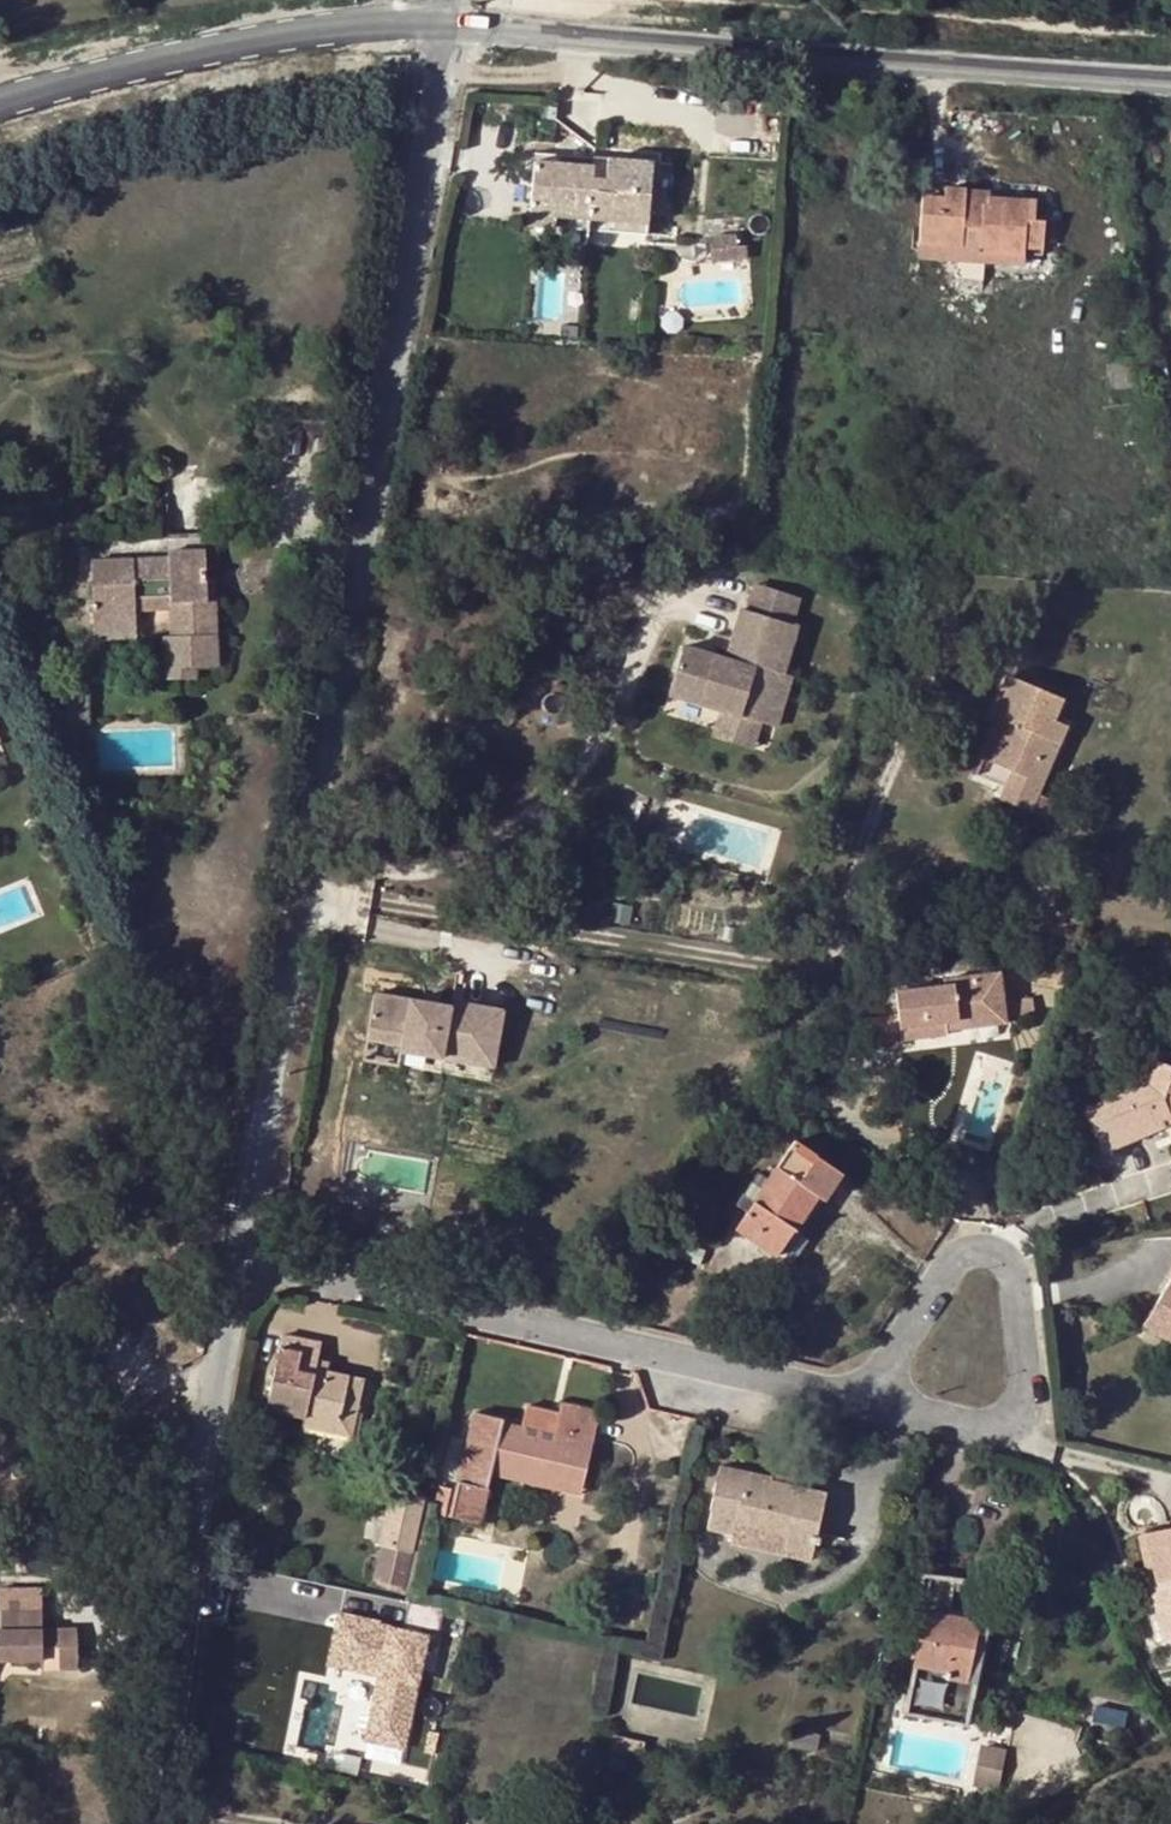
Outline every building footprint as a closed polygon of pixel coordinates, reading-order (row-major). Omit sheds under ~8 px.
[(607,162),(535,155),(534,163),(606,168),(607,162)] [(653,158),(651,187),(668,188),(670,159),(653,158)] [(606,168),(534,163),(528,227),(553,229),(555,219),(646,225),(650,165),(607,162),(606,168)] [(923,190),(919,249),(918,258),(1023,265),(1024,255),(1042,255),(1044,222),(1035,221),(1036,201),(989,199),(989,195),(923,190)] [(553,229),(645,236),(646,225),(555,219),(553,229)] [(709,236),(711,263),(749,259),(747,245),(738,246),(735,233),(709,236)] [(91,561),(93,632),(137,630),(136,612),(135,604),(170,603),(171,611),(172,636),(165,637),(167,680),(196,679),(196,669),(218,667),(215,601),(200,602),(199,580),(207,578),(206,550),(168,551),(168,559),(91,561)] [(214,578),(207,578),(199,580),(200,602),(215,601),(214,578)] [(752,586),(744,612),(789,626),(797,600),(752,586)] [(135,604),(136,612),(171,611),(170,603),(135,604)] [(680,647),(665,695),(717,711),(758,724),(772,729),(788,678),(779,675),(794,628),(789,626),(744,612),(739,611),(726,651),(723,661),(713,657),(680,647)] [(137,630),(93,632),(93,641),(137,639),(137,630)] [(713,657),(723,661),(726,651),(716,648),(713,657)] [(976,761),(1017,776),(1025,780),(1020,791),(1037,798),(1066,729),(1054,724),(1062,703),(1007,681),(991,720),(992,721),(976,761)] [(758,724),(717,711),(711,730),(709,737),(750,750),(758,724)] [(1025,780),(1017,776),(1005,804),(1030,815),(1037,798),(1020,791),(1025,780)] [(1037,798),(1030,815),(1043,821),(1051,803),(1037,798)] [(760,886),(743,881),(739,896),(755,901),(760,886)] [(945,1036),(946,1032),(944,1025),(959,1023),(959,1020),(995,1015),(993,998),(1001,997),(998,973),(952,979),(953,985),(896,994),(902,1042),(945,1036)] [(374,993),(366,1041),(402,1047),(401,1051),(442,1058),(444,1048),(497,1057),(505,1010),(452,1000),(451,1006),(374,993)] [(944,1025),(946,1032),(1006,1025),(1001,997),(993,998),(995,1015),(959,1020),(959,1023),(944,1025)] [(1086,1111),(1105,1153),(1164,1126),(1162,1121),(1169,1118),(1170,1122),(1170,1069),(1156,1063),(1147,1084),(1086,1111)] [(1164,1126),(1170,1123),(1170,1122),(1169,1118),(1162,1121),(1164,1126)] [(735,1230),(794,1268),(809,1241),(802,1235),(793,1230),(816,1196),(824,1201),(841,1173),(795,1141),(769,1179),(747,1212),(735,1230)] [(747,1212),(769,1179),(757,1173),(735,1205),(747,1212)] [(802,1235),(824,1201),(816,1196),(793,1230),(802,1235)] [(1143,1327),(1170,1345),(1170,1280),(1143,1327)] [(316,1368),(318,1359),(321,1345),(282,1337),(265,1410),(303,1419),(301,1428),(352,1437),(364,1379),(328,1370),(316,1368)] [(328,1361),(318,1359),(316,1368),(328,1370),(328,1361)] [(583,1487),(600,1412),(562,1403),(560,1411),(527,1403),(522,1426),(503,1422),(504,1418),(473,1412),(458,1480),(459,1481),(489,1488),(492,1477),(530,1485),(535,1464),(548,1467),(547,1479),(583,1487)] [(581,1497),(583,1487),(547,1479),(548,1467),(535,1464),(530,1485),(581,1497)] [(812,1557),(826,1491),(797,1486),(796,1490),(770,1485),(772,1477),(720,1464),(709,1511),(712,1512),(705,1540),(785,1558),(787,1551),(812,1557)] [(796,1490),(797,1486),(797,1477),(775,1471),(772,1477),(770,1485),(796,1490)] [(451,1517),(479,1524),(489,1488),(459,1481),(451,1517)] [(450,1489),(440,1487),(433,1514),(445,1516),(450,1489)] [(426,1497),(392,1489),(378,1545),(383,1546),(373,1581),(404,1588),(418,1533),(426,1497)] [(1147,1534),(1160,1589),(1152,1590),(1164,1643),(1170,1641),(1170,1527),(1147,1534)] [(418,1533),(404,1588),(412,1591),(424,1535),(418,1533)] [(1160,1589),(1147,1534),(1140,1535),(1152,1590),(1160,1589)] [(810,1564),(812,1557),(787,1551),(785,1558),(810,1564)] [(925,1606),(904,1709),(968,1722),(976,1684),(967,1682),(974,1646),(984,1648),(989,1623),(952,1615),(954,1609),(957,1590),(959,1579),(930,1575),(925,1606)] [(995,1584),(959,1579),(957,1590),(974,1594),(970,1612),(954,1609),(952,1615),(989,1623),(995,1584)] [(974,1594),(957,1590),(954,1609),(970,1612),(974,1594)] [(404,1627),(339,1613),(327,1665),(378,1677),(364,1741),(402,1750),(423,1656),(435,1659),(446,1609),(410,1601),(404,1627)] [(43,1661),(44,1669),(77,1669),(76,1628),(44,1629),(43,1611),(0,1612),(0,1629),(0,1662),(43,1661)] [(976,1684),(984,1648),(974,1646),(967,1682),(976,1684)] [(1098,1705),(1094,1722),(1126,1729),(1129,1713),(1098,1705)] [(968,1722),(904,1709),(903,1716),(967,1729),(968,1722)] [(817,1752),(820,1742),(821,1735),(794,1729),(790,1747),(817,1752)] [(613,1736),(609,1754),(641,1761),(646,1743),(613,1736)] [(982,1743),(973,1785),(1000,1791),(1008,1749),(982,1743)]
